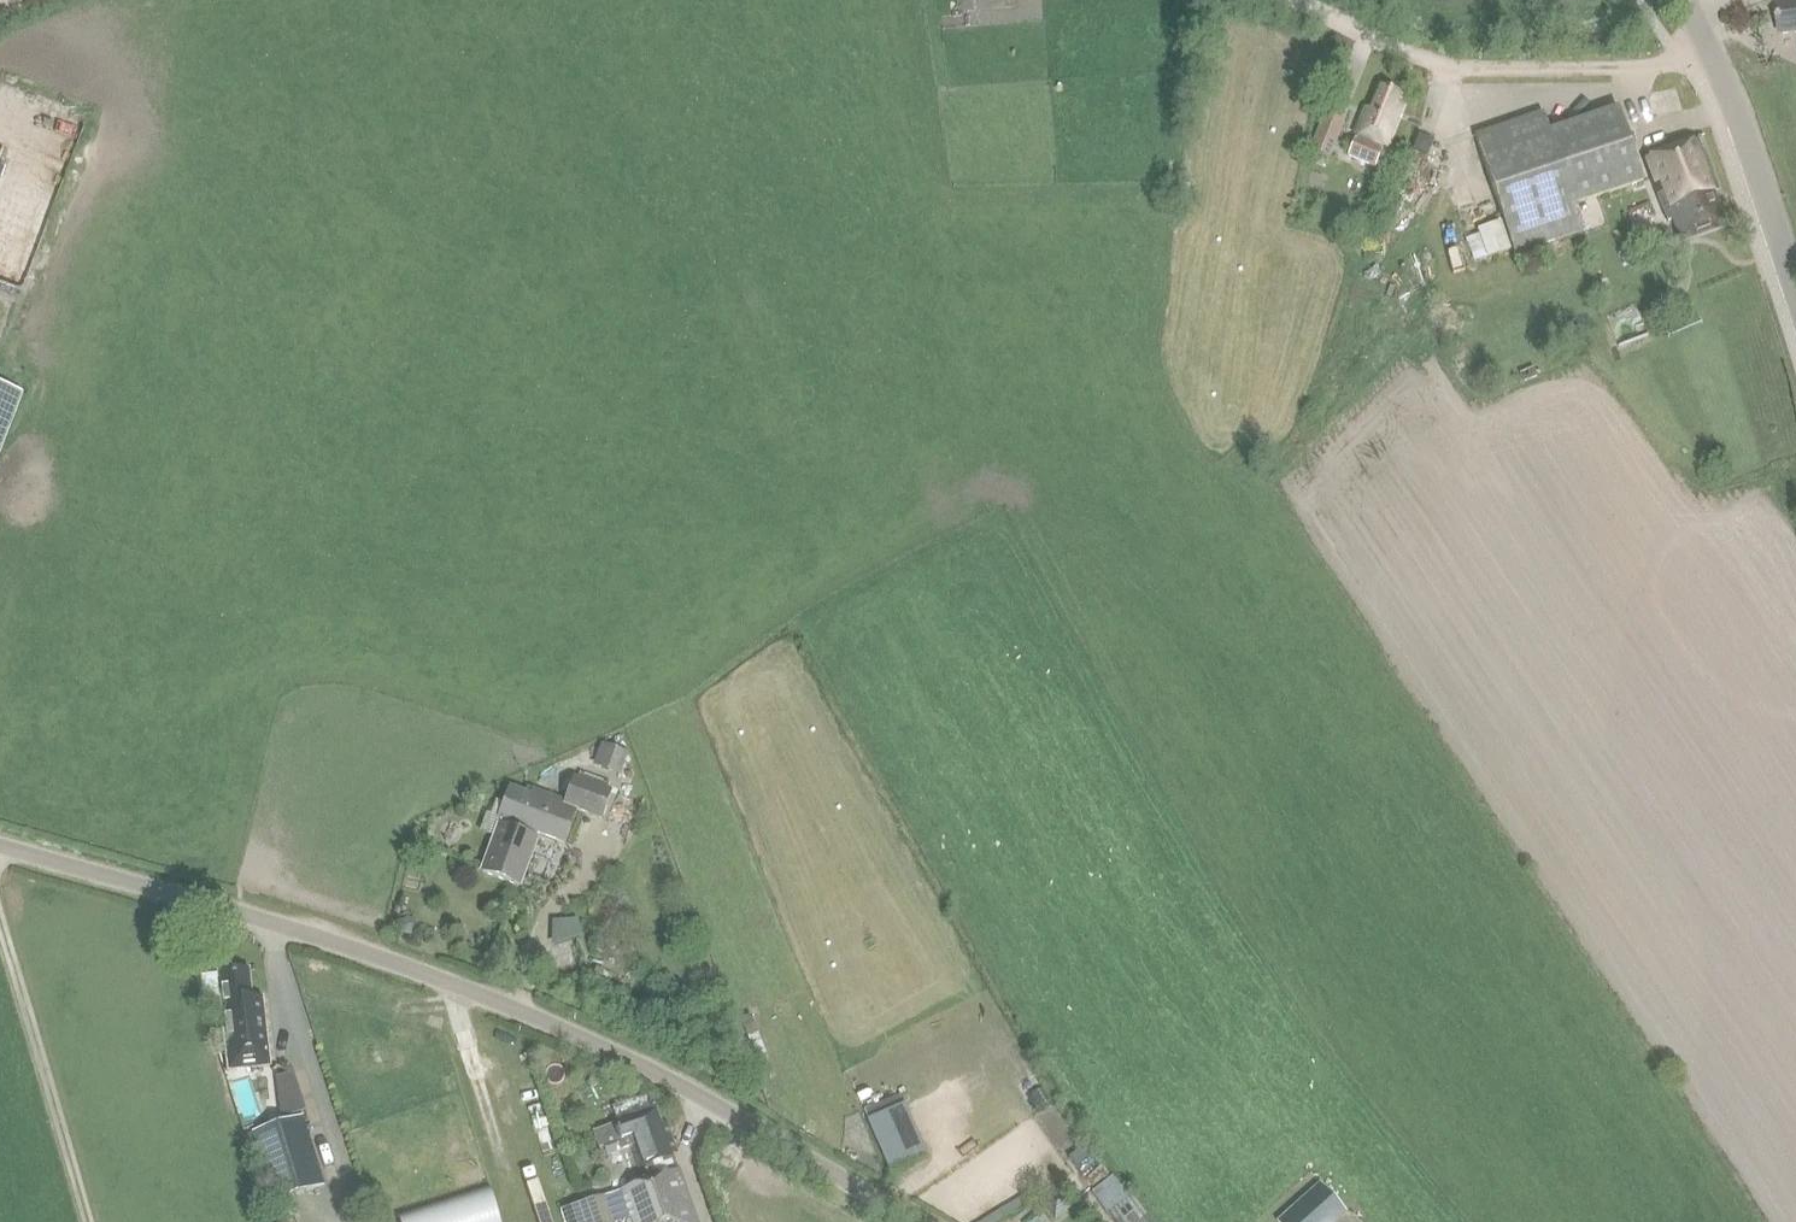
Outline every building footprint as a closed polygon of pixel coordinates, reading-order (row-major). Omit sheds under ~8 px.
[(1772,2),(1776,35),(1795,32),(1795,0),(1788,0),(1772,2)] [(1354,136),(1355,136),(1346,158),(1374,169),(1382,147),(1384,148),(1399,109),(1391,106),(1396,95),(1379,89),(1369,114),(1364,111),(1354,136)] [(1619,108),(1550,131),(1544,112),(1476,135),(1515,253),(1583,230),(1575,204),(1643,181),(1619,108)] [(1342,121),(1322,114),(1308,150),(1328,158),(1342,121)] [(1414,149),(1426,153),(1431,140),(1419,135),(1414,149)] [(1718,190),(1699,137),(1642,158),(1663,213),(1670,211),(1681,240),(1724,224),(1712,193),(1718,190)] [(1511,251),(1501,221),(1477,229),(1487,259),(1511,251)] [(1478,237),(1467,241),(1475,263),(1485,260),(1478,237)] [(1520,374),(1524,383),(1538,377),(1534,368),(1520,374)] [(606,747),(599,765),(618,772),(625,754),(606,747)] [(510,788),(499,818),(502,820),(483,872),(520,886),(539,833),(564,842),(576,809),(601,818),(610,792),(574,779),(565,803),(533,791),(515,790),(510,788)] [(578,917),(550,921),(553,941),(581,937),(578,917)] [(401,922),(400,929),(404,934),(411,936),(417,932),(418,925),(414,919),(407,918),(401,922)] [(230,1040),(225,1041),(228,1070),(268,1065),(261,997),(251,998),(250,989),(247,989),(245,969),(222,972),(224,992),(221,992),(224,1017),(228,1017),(230,1040)] [(904,1098),(866,1110),(886,1172),(924,1160),(904,1098)] [(603,1143),(607,1154),(631,1146),(638,1164),(642,1162),(648,1180),(620,1190),(631,1221),(699,1221),(680,1169),(677,1170),(671,1153),(676,1151),(675,1150),(665,1122),(662,1123),(656,1108),(615,1123),(620,1138),(603,1143)] [(319,1186),(300,1117),(250,1130),(269,1200),(319,1186)] [(1276,1221),(1333,1221),(1345,1212),(1318,1183),(1276,1221)] [(601,1196),(583,1202),(589,1221),(610,1221),(601,1196)] [(1114,1221),(1150,1221),(1130,1196),(1107,1213),(1114,1221)]
